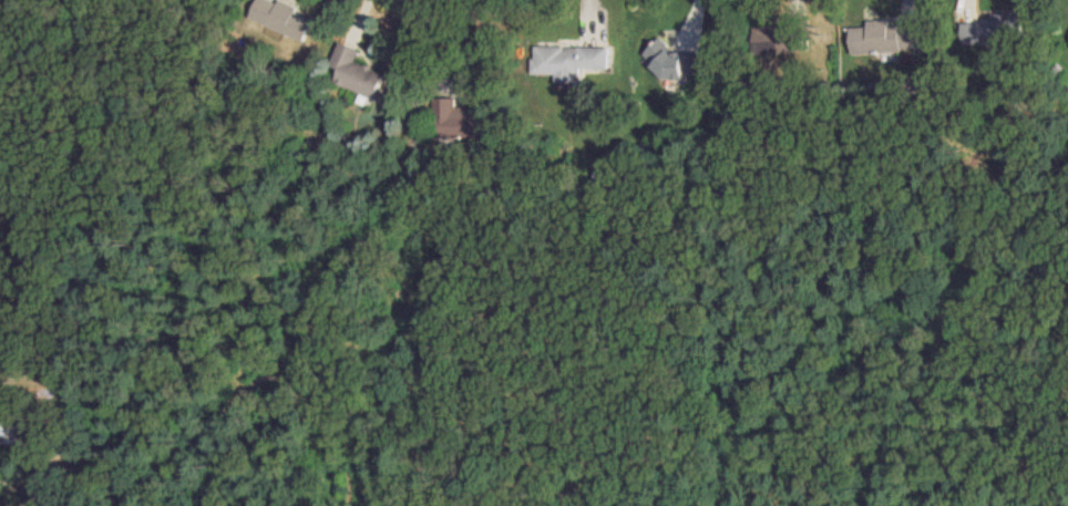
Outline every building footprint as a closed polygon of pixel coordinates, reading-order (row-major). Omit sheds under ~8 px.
[(317,16),(277,0),(261,0),(253,19),(306,41),(317,16)] [(963,20),(966,45),(1027,40),(1024,13),(963,20)] [(800,52),(800,41),(812,40),(812,22),(757,24),(758,54),(800,52)] [(923,50),(922,22),(856,24),(857,53),(923,50)] [(696,51),(677,59),(669,40),(649,49),(665,86),(703,69),(696,51)] [(377,100),(389,74),(359,60),(363,51),(348,44),(332,79),(377,100)] [(611,46),(535,46),(535,81),(576,81),(576,71),(611,72),(611,46)] [(459,108),(459,98),(437,98),(437,138),(489,138),(489,108),(459,108)]
